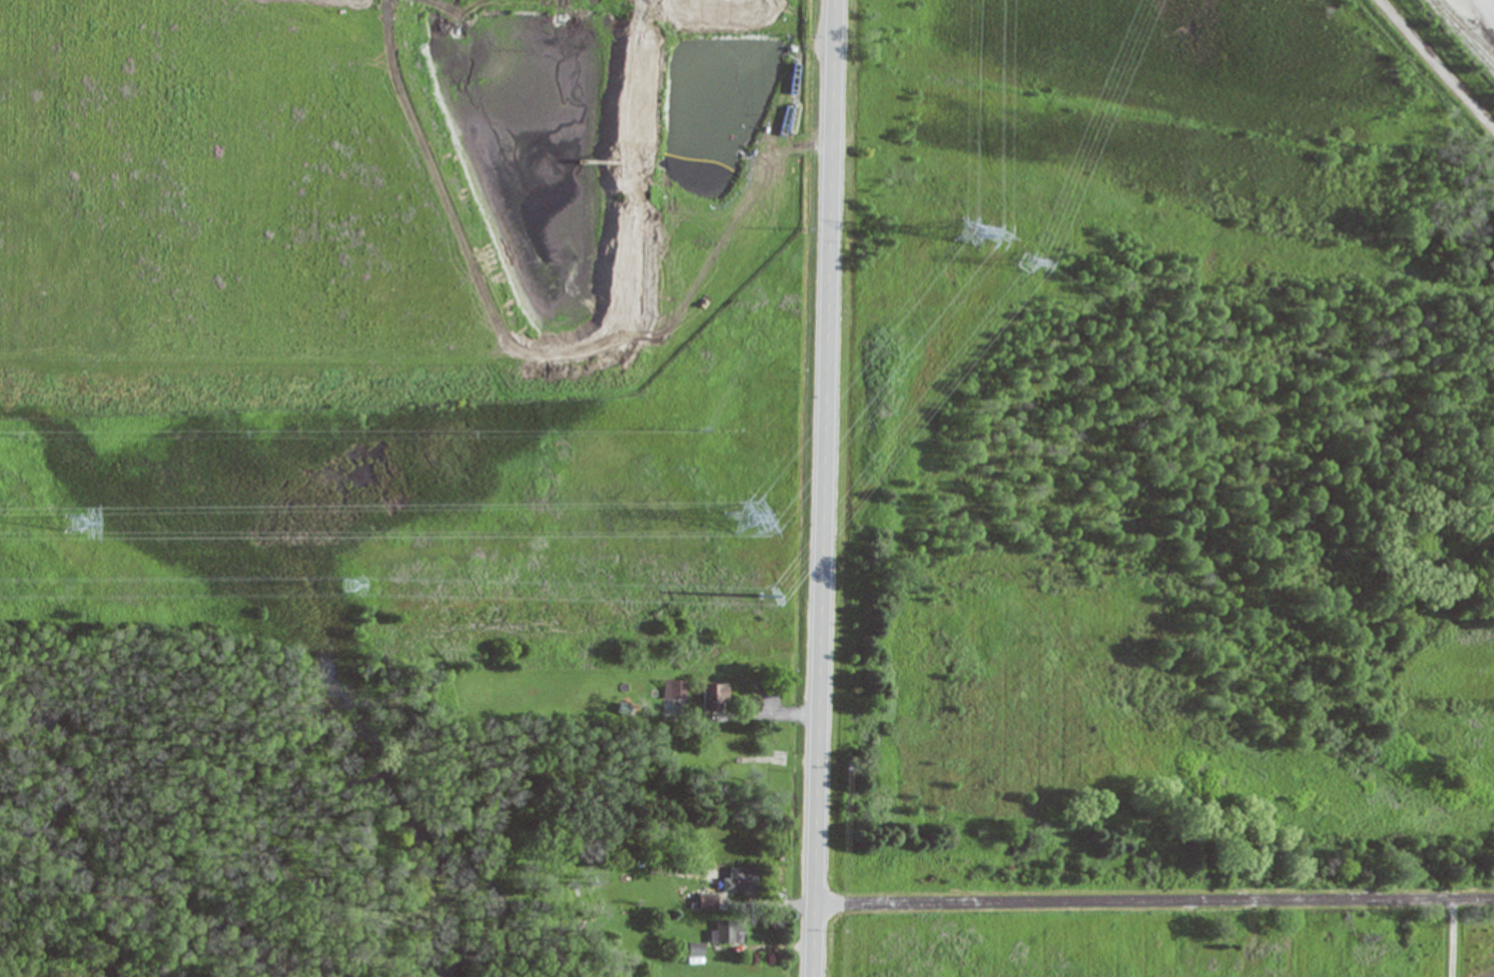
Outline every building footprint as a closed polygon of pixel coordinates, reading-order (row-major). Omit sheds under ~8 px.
[(664,698),(687,698),(687,680),(664,680),(664,698)] [(703,710),(728,710),(728,684),(703,684),(703,710)] [(756,868),(731,868),(731,878),(722,878),(722,892),(756,892),(756,868)] [(717,909),(717,893),(699,893),(699,909),(717,909)] [(711,921),(711,944),(735,944),(735,932),(743,932),(743,921),(711,921)]
